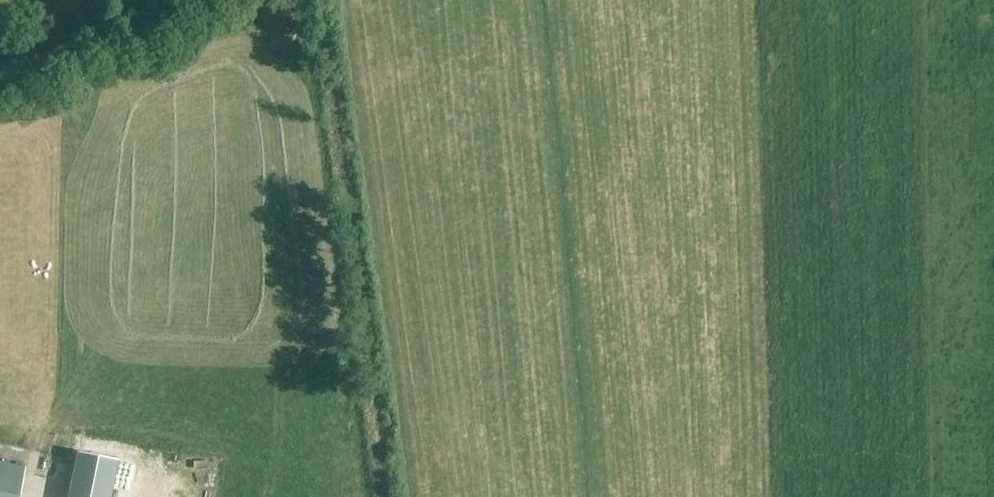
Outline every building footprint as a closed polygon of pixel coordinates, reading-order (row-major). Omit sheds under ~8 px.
[(66,478),(79,480),(84,453),(72,450),(66,478)] [(25,470),(0,464),(0,496),(20,496),(25,470)]
